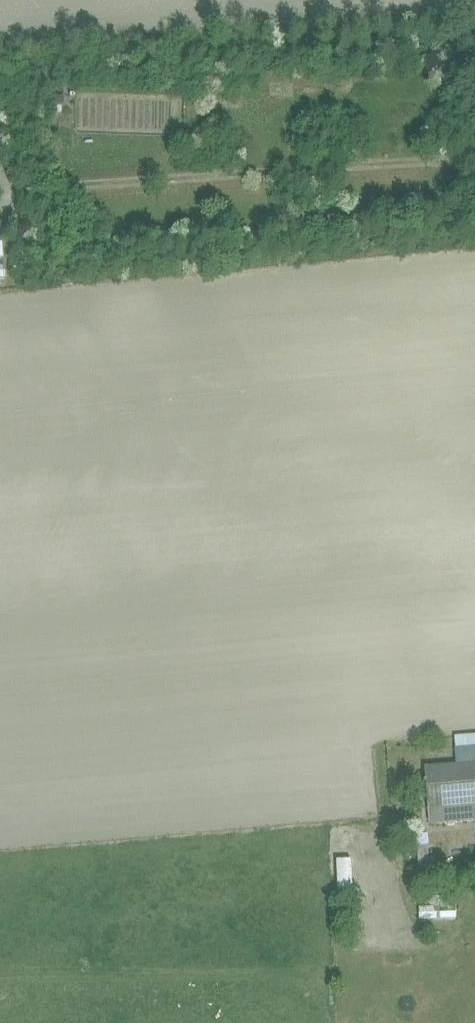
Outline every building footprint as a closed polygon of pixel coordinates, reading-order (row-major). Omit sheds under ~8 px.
[(455,748),(456,764),(424,767),(429,825),(474,821),(474,746),(455,748)] [(429,868),(427,834),(416,835),(418,869),(429,868)]
